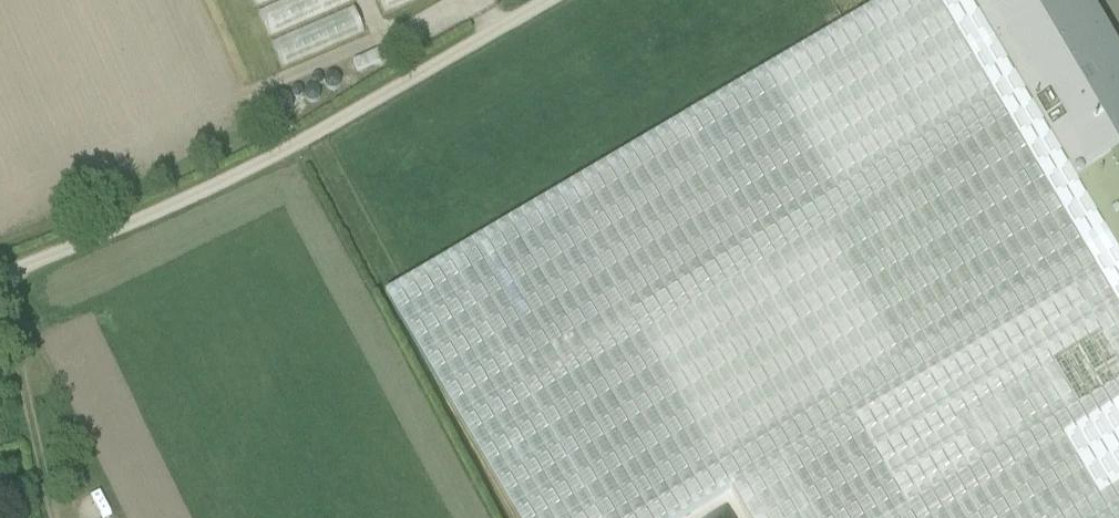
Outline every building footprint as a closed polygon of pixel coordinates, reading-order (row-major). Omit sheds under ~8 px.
[(269,37),(351,3),(350,0),(289,0),(258,13),(269,37)] [(385,13),(415,0),(379,0),(385,13)] [(386,296),(517,517),(683,517),(731,489),(748,517),(1118,517),(1118,252),(971,0),(888,0),(832,33),(680,122),(680,123),(386,296)] [(1107,26),(1106,26),(1090,0),(971,0),(1118,252),(1118,46),(1107,26)] [(272,44),(282,68),(364,33),(353,9),(272,44)]
